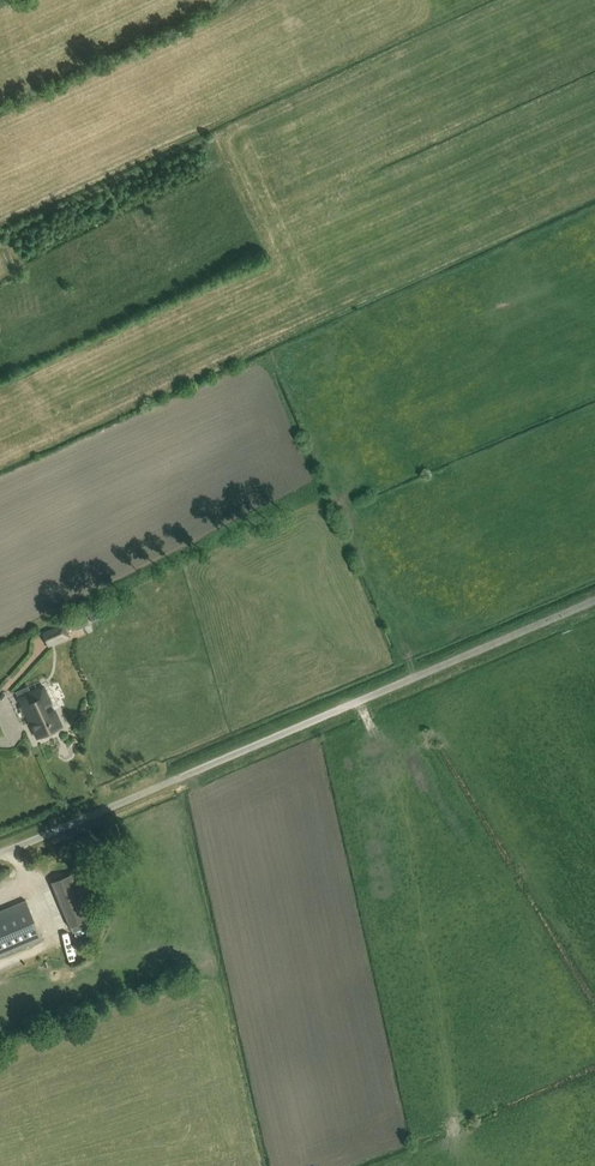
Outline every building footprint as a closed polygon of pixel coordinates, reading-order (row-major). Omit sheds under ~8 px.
[(88,625),(84,615),(70,620),(75,630),(88,625)] [(68,637),(62,623),(40,633),(46,647),(68,637)] [(29,693),(18,697),(37,738),(62,727),(54,710),(48,713),(45,707),(51,704),(43,686),(29,693)] [(98,916),(78,871),(51,883),(71,932),(90,924),(89,920),(98,916)] [(42,939),(26,900),(0,911),(0,957),(42,939)]
